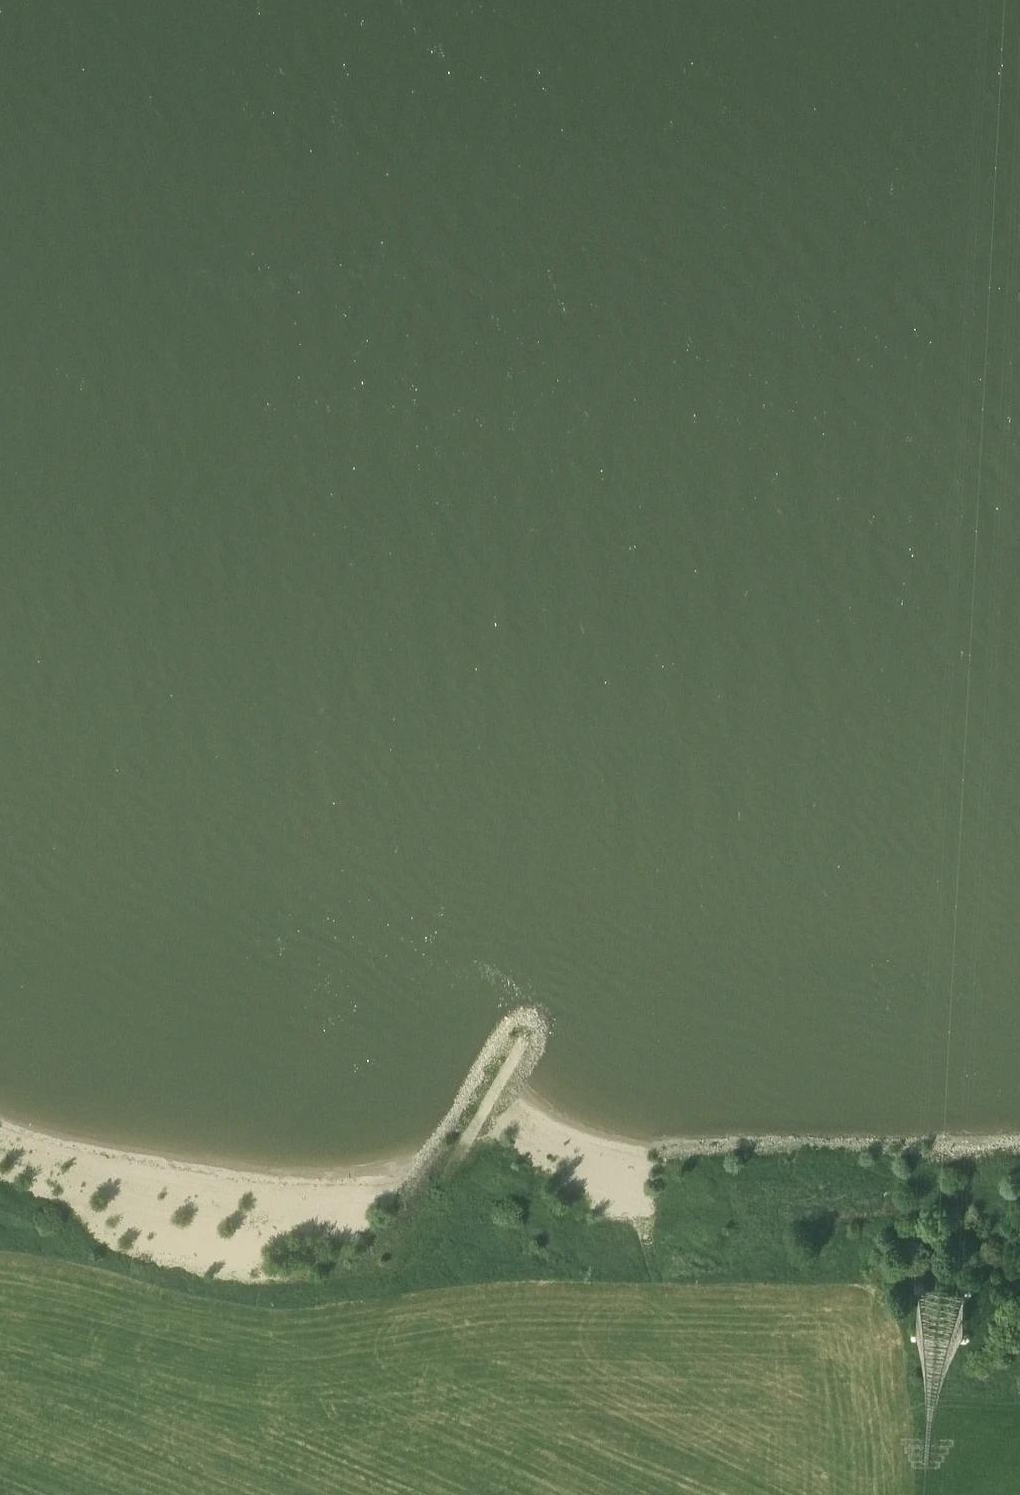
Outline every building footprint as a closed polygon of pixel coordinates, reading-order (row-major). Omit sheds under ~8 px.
[(920,1330),(964,1330),(964,1286),(920,1286),(920,1330)]
